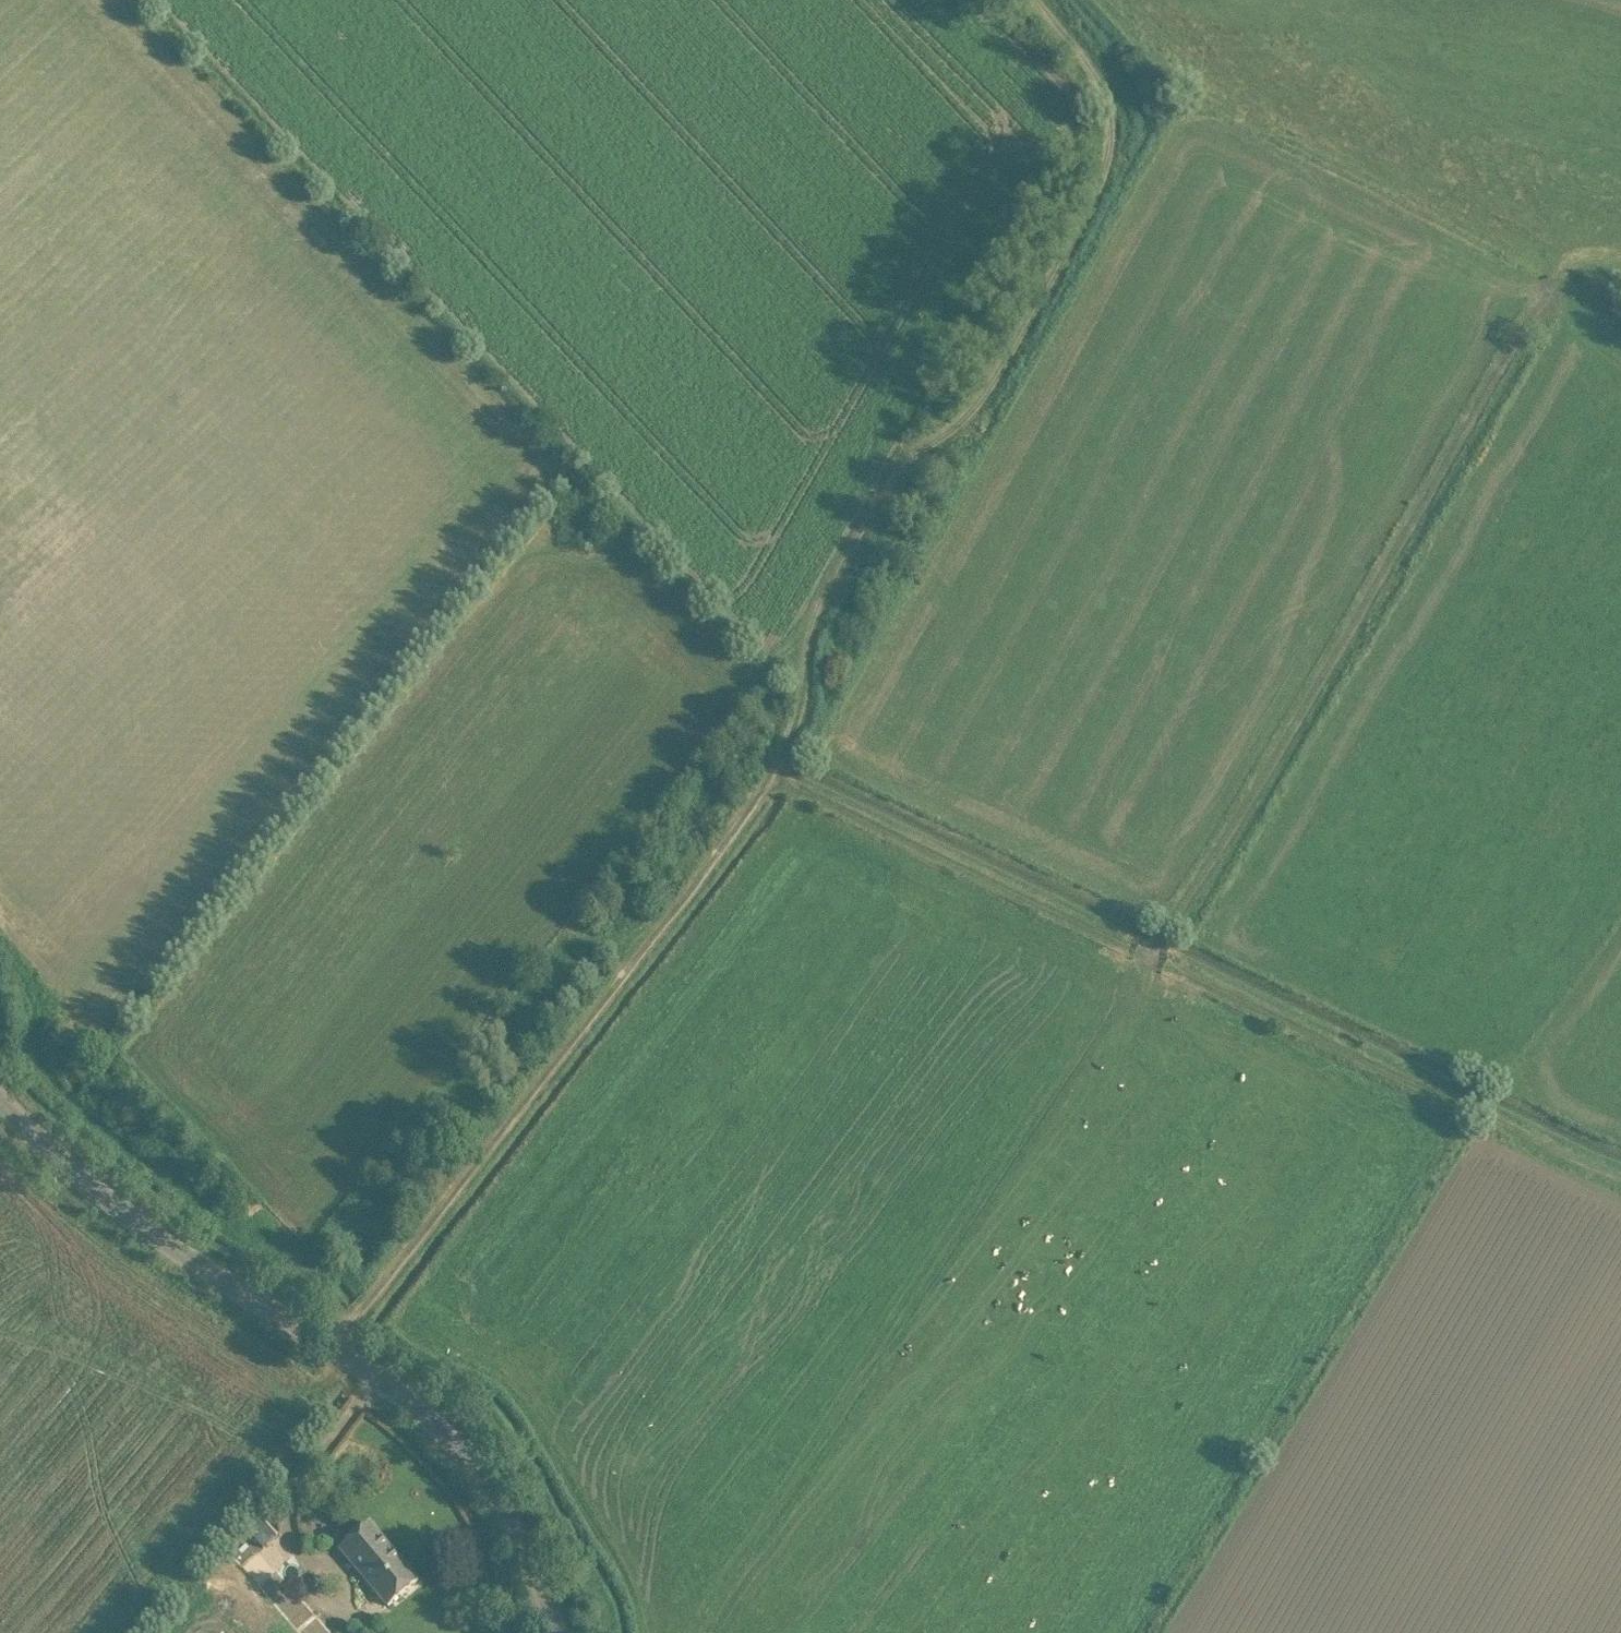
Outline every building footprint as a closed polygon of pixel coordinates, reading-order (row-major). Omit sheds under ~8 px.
[(339,1549),(374,1590),(388,1606),(418,1581),(369,1523),(339,1549)]
